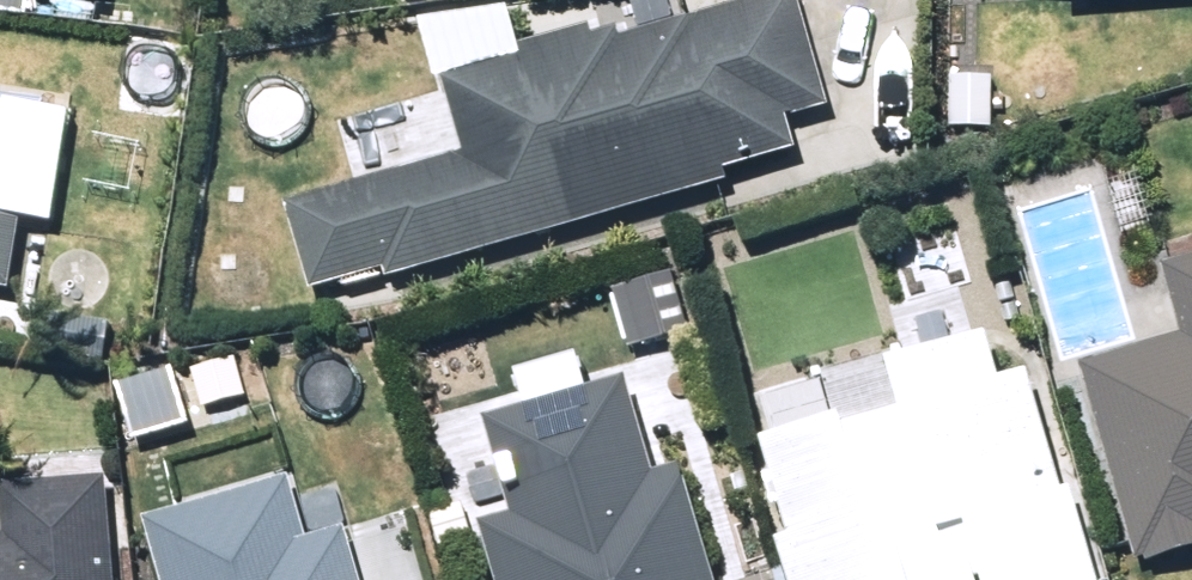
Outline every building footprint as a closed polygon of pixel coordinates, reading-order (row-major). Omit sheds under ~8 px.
[(441,86),(464,158),(288,212),(312,293),(393,268),(399,285),(800,162),(790,130),(836,116),(800,0),(772,0),(595,54),(591,40),(441,86)] [(16,107),(0,105),(0,224),(16,107)] [(16,296),(22,249),(0,246),(0,294),(16,296)] [(1164,271),(1184,343),(1087,370),(1142,566),(1191,552),(1191,263),(1164,271)] [(768,451),(796,548),(779,553),(787,579),(1099,579),(1043,387),(1015,395),(999,342),(903,369),(915,409),(768,451)] [(484,537),(496,579),(728,579),(699,469),(658,480),(635,394),(583,407),(572,366),(526,378),(534,408),(499,418),(527,526),(484,537)] [(144,523),(161,579),(413,579),(395,519),(310,544),(303,520),(338,509),(328,475),(330,472),(332,469),(334,466),(335,463),(335,460),(335,456),(335,453),(334,450),(333,447),(331,444),(329,441),(327,439),(324,436),(321,435),(318,434),(315,433),(312,432),(308,433),(305,433),(302,434),(299,436),(296,437),(293,440),(291,442),(289,445),(288,448),(287,451),(286,454),(286,458),(286,461),(287,465),(289,468),(290,471),(292,473),(295,476),(144,523)] [(117,492),(5,497),(7,552),(0,552),(0,579),(121,579),(117,492)]
